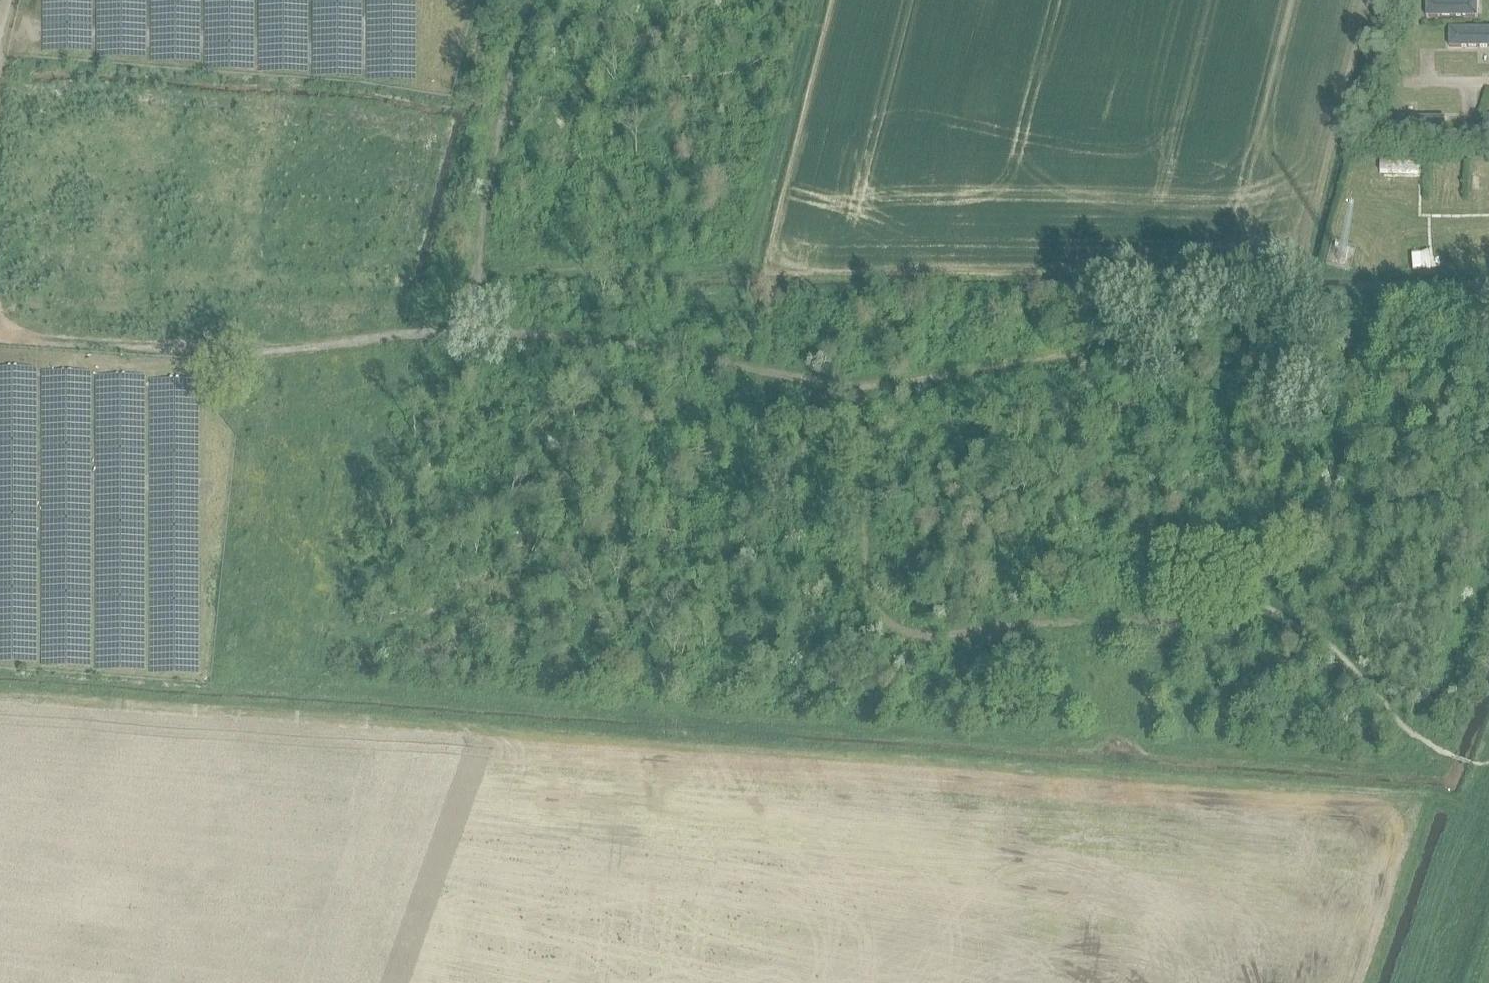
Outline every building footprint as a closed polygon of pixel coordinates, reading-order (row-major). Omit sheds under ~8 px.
[(1478,18),(1478,0),(1426,0),(1426,18),(1478,18)] [(1488,48),(1488,30),(1450,29),(1450,48),(1488,48)] [(1424,174),(1424,159),(1384,159),(1384,174),(1424,174)]
